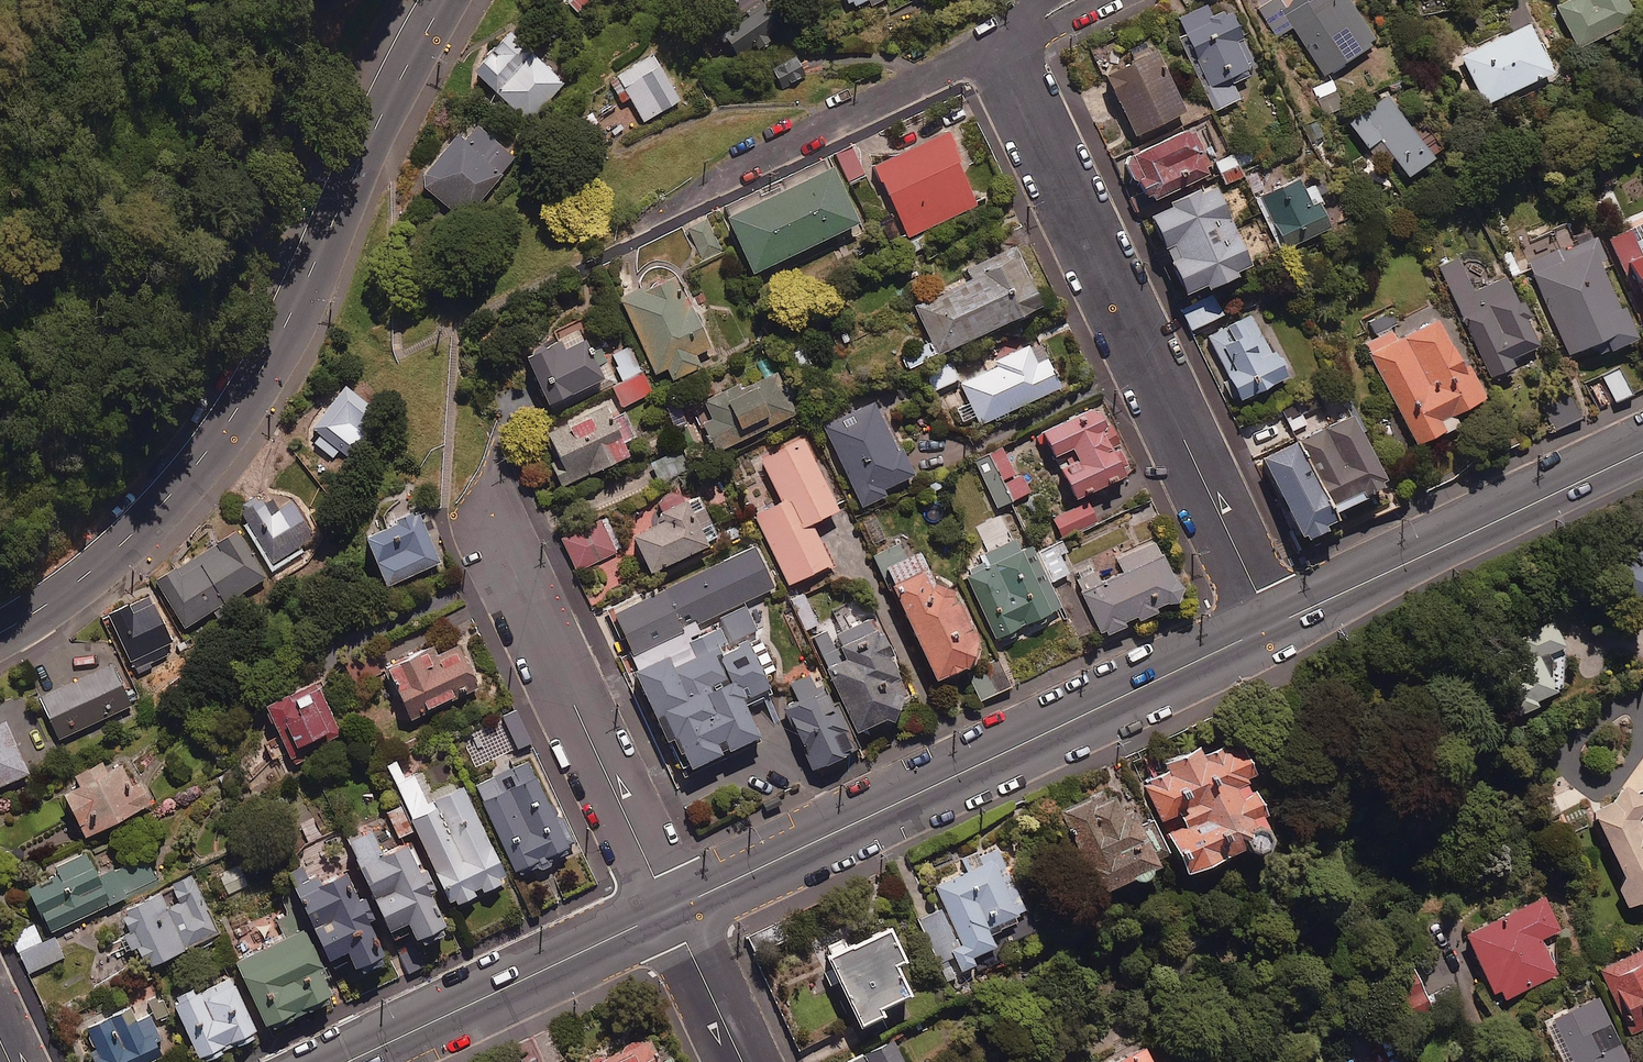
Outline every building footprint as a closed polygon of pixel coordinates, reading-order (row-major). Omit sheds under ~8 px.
[(769,0),(767,0),(723,34),(740,57),(786,22),(769,0)] [(1347,0),(1269,0),(1259,7),(1279,37),(1295,27),(1326,74),(1375,42),(1347,0)] [(1625,0),(1571,0),(1557,7),(1578,48),(1635,19),(1625,0)] [(1233,82),(1249,75),(1246,68),(1255,64),(1232,8),(1212,17),(1207,6),(1180,17),(1217,109),(1240,99),(1233,82)] [(1553,71),(1530,23),(1463,56),(1486,104),(1553,71)] [(565,82),(511,33),(475,73),(530,122),(565,82)] [(1183,112),(1154,51),(1107,74),(1136,135),(1183,112)] [(681,100),(652,52),(617,74),(645,121),(681,100)] [(776,62),(776,86),(795,86),(795,81),(808,81),(807,65),(792,65),(792,61),(776,62)] [(1434,158),(1386,95),(1350,122),(1369,147),(1381,138),(1410,177),(1434,158)] [(598,129),(593,112),(575,118),(580,134),(598,129)] [(514,157),(475,126),(463,142),(455,135),(419,182),(467,219),(514,157)] [(1210,173),(1190,129),(1124,160),(1134,181),(1140,178),(1151,201),(1210,173)] [(977,205),(945,133),(875,164),(907,236),(977,205)] [(852,146),(835,155),(851,184),(867,175),(852,146)] [(1243,176),(1233,155),(1216,163),(1226,184),(1243,176)] [(858,222),(832,167),(727,218),(753,273),(858,222)] [(1310,206),(1298,180),(1258,199),(1282,250),(1330,227),(1318,202),(1310,206)] [(1172,207),(1152,216),(1185,294),(1206,285),(1208,291),(1239,277),(1236,271),(1250,266),(1216,188),(1203,193),(1201,188),(1170,201),(1172,207)] [(1641,294),(1632,298),(1642,325),(1642,219),(1628,225),(1629,229),(1606,239),(1624,280),(1633,276),(1641,294)] [(1599,357),(1641,340),(1628,308),(1621,311),(1601,262),(1608,259),(1598,234),(1529,262),(1569,360),(1596,349),(1599,357)] [(1041,306),(1013,246),(968,267),(973,279),(916,305),(938,354),(1041,306)] [(1522,302),(1517,304),(1504,278),(1477,291),(1476,288),(1479,286),(1468,264),(1465,265),(1460,256),(1439,267),(1493,378),(1515,367),(1511,359),(1538,346),(1527,323),(1531,321),(1522,302)] [(710,347),(677,275),(622,301),(654,372),(666,366),(672,379),(700,367),(694,355),(710,347)] [(1223,315),(1215,297),(1183,312),(1191,330),(1223,315)] [(1397,324),(1391,311),(1371,321),(1377,334),(1397,324)] [(1275,349),(1270,352),(1250,315),(1208,337),(1230,378),(1223,382),(1231,397),(1238,394),(1241,400),(1288,376),(1284,369),(1289,367),(1283,356),(1280,358),(1275,349)] [(1464,371),(1438,320),(1397,341),(1392,331),(1366,345),(1418,445),(1459,424),(1454,415),(1487,398),(1471,367),(1464,371)] [(602,379),(584,339),(563,349),(560,343),(527,358),(548,404),(602,379)] [(1036,362),(1029,347),(996,362),(998,367),(962,383),(981,424),(1060,387),(1046,357),(1036,362)] [(958,380),(950,363),(926,375),(934,391),(958,380)] [(1633,394),(1619,365),(1585,381),(1598,410),(1633,394)] [(650,394),(641,375),(614,387),(623,407),(650,394)] [(705,401),(712,418),(702,423),(716,452),(795,414),(777,375),(738,393),(735,387),(705,401)] [(313,442),(333,457),(339,449),(345,453),(376,411),(343,387),(311,430),(318,435),(313,442)] [(1583,417),(1569,389),(1542,402),(1556,430),(1583,417)] [(634,435),(617,395),(581,411),(584,418),(545,435),(556,460),(550,463),(560,486),(629,456),(622,440),(634,435)] [(911,475),(875,403),(825,428),(863,505),(886,494),(883,489),(911,475)] [(1119,447),(1113,450),(1111,447),(1121,442),(1114,427),(1104,432),(1094,409),(1041,434),(1052,457),(1073,447),(1080,461),(1061,470),(1075,499),(1125,476),(1121,468),(1127,465),(1119,447)] [(1297,441),(1332,513),(1364,497),(1363,494),(1384,483),(1351,415),(1297,441)] [(837,510),(802,437),(759,458),(780,501),(753,514),(788,585),(831,564),(811,523),(837,510)] [(1332,513),(1297,441),(1264,458),(1304,540),(1328,529),(1326,525),(1336,520),(1332,513)] [(1002,448),(976,460),(997,507),(1030,491),(1021,471),(1014,474),(1002,448)] [(270,515),(259,497),(239,510),(274,563),(313,538),(290,502),(270,515)] [(630,528),(649,572),(719,540),(700,497),(630,528)] [(1098,522),(1090,502),(1053,517),(1061,537),(1098,522)] [(440,562),(418,514),(364,538),(387,586),(440,562)] [(617,552),(603,520),(562,539),(576,571),(617,552)] [(265,578),(236,532),(176,570),(174,566),(155,578),(186,627),(213,610),(222,625),(234,618),(224,603),(265,578)] [(1029,544),(1020,549),(1016,539),(981,556),(986,566),(967,576),(998,639),(1060,609),(1029,544)] [(1067,553),(1061,541),(1036,553),(1050,582),(1069,573),(1061,556),(1067,553)] [(1156,609),(1169,603),(1177,604),(1182,585),(1174,582),(1155,541),(1118,559),(1124,572),(1082,593),(1101,633),(1105,631),(1107,636),(1127,627),(1125,622),(1136,616),(1138,621),(1158,612),(1156,609)] [(708,633),(703,620),(773,588),(754,546),(609,615),(669,742),(674,739),(689,770),(722,754),(721,751),(725,750),(726,752),(758,737),(743,704),(770,691),(762,676),(776,670),(762,641),(749,648),(736,621),(708,633)] [(1620,562),(1636,596),(1642,593),(1642,552),(1620,562)] [(935,681),(968,666),(976,640),(953,590),(932,583),(918,553),(884,568),(935,681)] [(130,611),(127,605),(109,614),(140,674),(153,667),(151,664),(168,656),(164,648),(173,644),(151,600),(130,611)] [(904,692),(872,616),(815,639),(855,732),(886,719),(895,719),(904,692)] [(1540,698),(1563,688),(1566,647),(1556,625),(1516,642),(1540,698)] [(456,648),(439,657),(433,647),(387,671),(411,718),(475,685),(456,648)] [(1010,686),(997,660),(970,674),(983,700),(1010,686)] [(130,706),(111,665),(39,698),(58,739),(130,706)] [(784,710),(815,770),(854,749),(815,671),(790,684),(799,702),(784,710)] [(309,758),(303,745),(327,734),(330,741),(341,736),(316,683),(266,706),(293,765),(309,758)] [(530,742),(515,710),(460,735),(475,767),(530,742)] [(2,722),(0,723),(0,785),(26,774),(2,722)] [(1242,779),(1252,774),(1237,740),(1202,756),(1199,750),(1164,766),(1166,772),(1143,782),(1160,820),(1177,813),(1182,825),(1167,832),(1187,875),(1245,848),(1248,856),(1272,845),(1258,815),(1262,813),(1251,790),(1248,791),(1242,779)] [(474,787),(517,875),(535,867),(538,874),(556,865),(553,858),(576,847),(553,800),(548,803),(527,761),(474,787)] [(481,893),(502,883),(499,877),(503,875),(458,780),(423,796),(413,775),(405,780),(397,764),(387,769),(449,901),(453,899),(456,905),(474,896),(471,890),(478,887),(481,893)] [(130,787),(119,767),(62,796),(84,838),(149,804),(138,783),(130,787)] [(1629,787),(1620,799),(1594,810),(1625,882),(1618,885),(1628,907),(1642,900),(1642,797),(1629,787)] [(1150,871),(1156,868),(1139,830),(1134,832),(1118,796),(1090,808),(1087,802),(1061,814),(1097,894),(1134,878),(1139,881),(1144,881),(1149,877),(1150,871)] [(412,832),(399,806),(387,812),(400,838),(412,832)] [(406,922),(413,940),(443,923),(428,891),(432,889),(423,867),(415,871),(404,844),(378,855),(368,831),(361,834),(356,820),(342,826),(383,930),(406,922)] [(1028,918),(998,848),(964,863),(967,870),(935,883),(963,950),(946,957),(953,974),(975,965),(971,958),(996,948),(990,934),(1028,918)] [(95,880),(83,853),(48,870),(52,878),(27,890),(47,933),(158,882),(146,856),(95,880)] [(238,864),(218,874),(228,895),(249,885),(238,864)] [(343,950),(352,970),(383,956),(367,922),(374,919),(365,900),(358,903),(344,871),(321,882),(317,873),(309,877),(303,864),(284,873),(292,890),(309,928),(324,959),(343,950)] [(151,966),(200,942),(202,948),(215,942),(212,936),(218,933),(191,876),(160,891),(162,894),(116,916),(132,949),(136,947),(142,959),(146,957),(151,966)] [(279,920),(288,940),(236,964),(268,1031),(328,1004),(325,999),(329,997),(317,971),(322,969),(304,931),(309,928),(292,890),(281,895),(290,915),(279,920)] [(1557,927),(1541,894),(1463,932),(1496,1000),(1555,971),(1539,936),(1557,927)] [(829,958),(834,968),(826,972),(831,984),(839,980),(860,1026),(883,1016),(879,1009),(908,996),(895,965),(904,961),(890,931),(829,958)] [(63,959),(54,938),(19,953),(28,974),(63,959)] [(1599,969),(1632,1029),(1642,1022),(1642,945),(1599,969)] [(424,967),(418,947),(403,952),(408,971),(424,967)] [(1427,1005),(1409,962),(1390,970),(1408,1013),(1427,1005)] [(234,1045),(236,1048),(254,1039),(253,1036),(256,1035),(229,977),(193,994),(191,990),(175,998),(177,1002),(173,1004),(199,1061),(203,1059),(205,1061),(221,1054),(220,1052),(234,1045)] [(1589,997),(1542,1018),(1563,1061),(1619,1061),(1589,997)] [(162,1057),(155,1043),(161,1040),(150,1016),(136,1023),(129,1008),(86,1029),(100,1057),(90,1061),(151,1061),(162,1057)] [(650,1041),(600,1061),(659,1061),(650,1041)] [(891,1042),(852,1061),(901,1061),(891,1042)] [(1145,1047),(1112,1061),(1152,1061),(1145,1047)]
